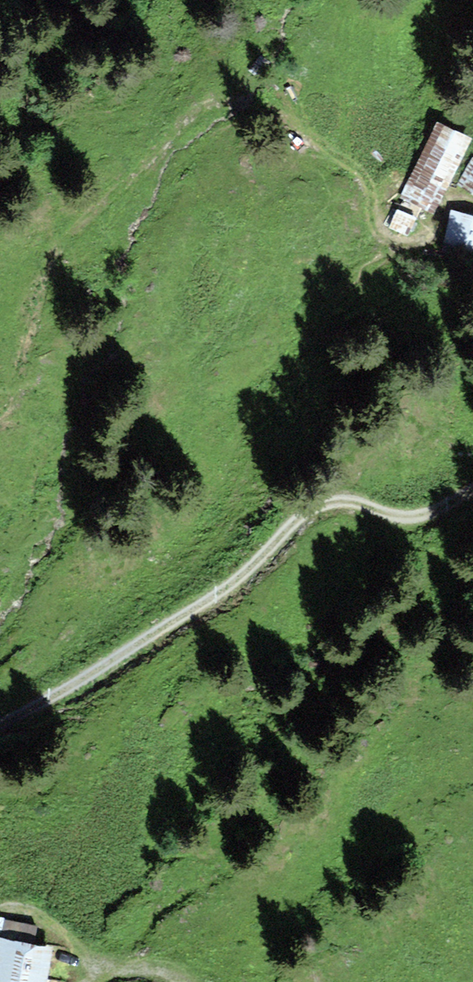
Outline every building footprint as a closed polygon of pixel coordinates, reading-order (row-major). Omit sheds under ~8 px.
[(429,160),(455,175),(472,143),(472,133),(451,120),(438,143),(435,141),(432,145),(436,147),(429,160)] [(455,175),(429,160),(411,191),(437,206),(455,175)] [(398,206),(390,221),(410,231),(418,216),(398,206)] [(472,265),(472,214),(462,211),(451,241),(447,240),(445,245),(450,247),(447,256),(472,265)] [(53,947),(0,938),(0,981),(47,981),(53,947)]
